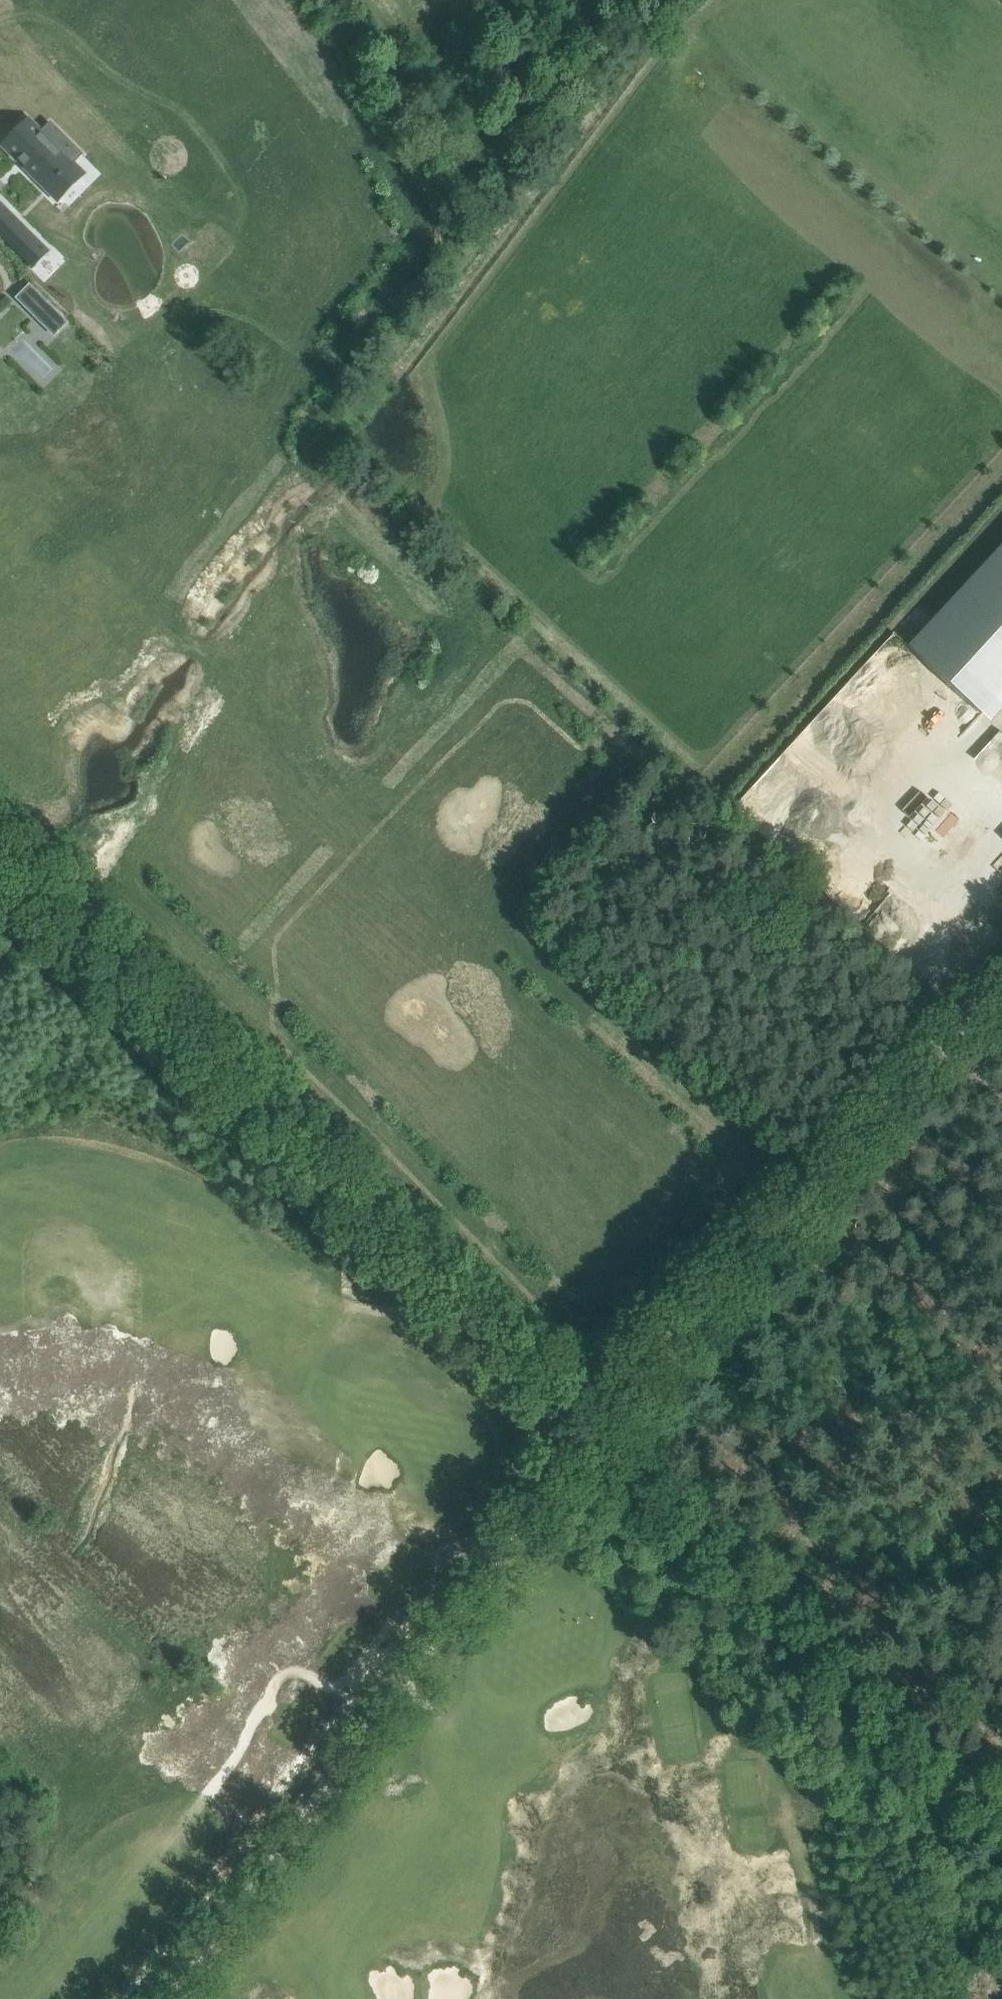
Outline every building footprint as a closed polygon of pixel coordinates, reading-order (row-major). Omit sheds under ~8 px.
[(12,90),(0,71),(0,97),(12,90)] [(27,122),(5,143),(19,157),(17,159),(18,160),(20,158),(25,163),(23,165),(24,166),(26,164),(34,172),(33,174),(46,187),(71,162),(80,153),(74,147),(50,123),(38,134),(27,122)] [(31,266),(32,265),(29,263),(30,262),(31,262),(35,258),(44,249),(46,251),(46,250),(13,217),(0,230),(0,235),(31,266)] [(14,297),(43,326),(57,312),(66,322),(67,322),(28,283),(33,289),(20,302),(14,297)] [(983,712),(1001,692),(1001,545),(909,644),(983,712)] [(1001,781),(1001,729),(976,756),(1001,781)]
